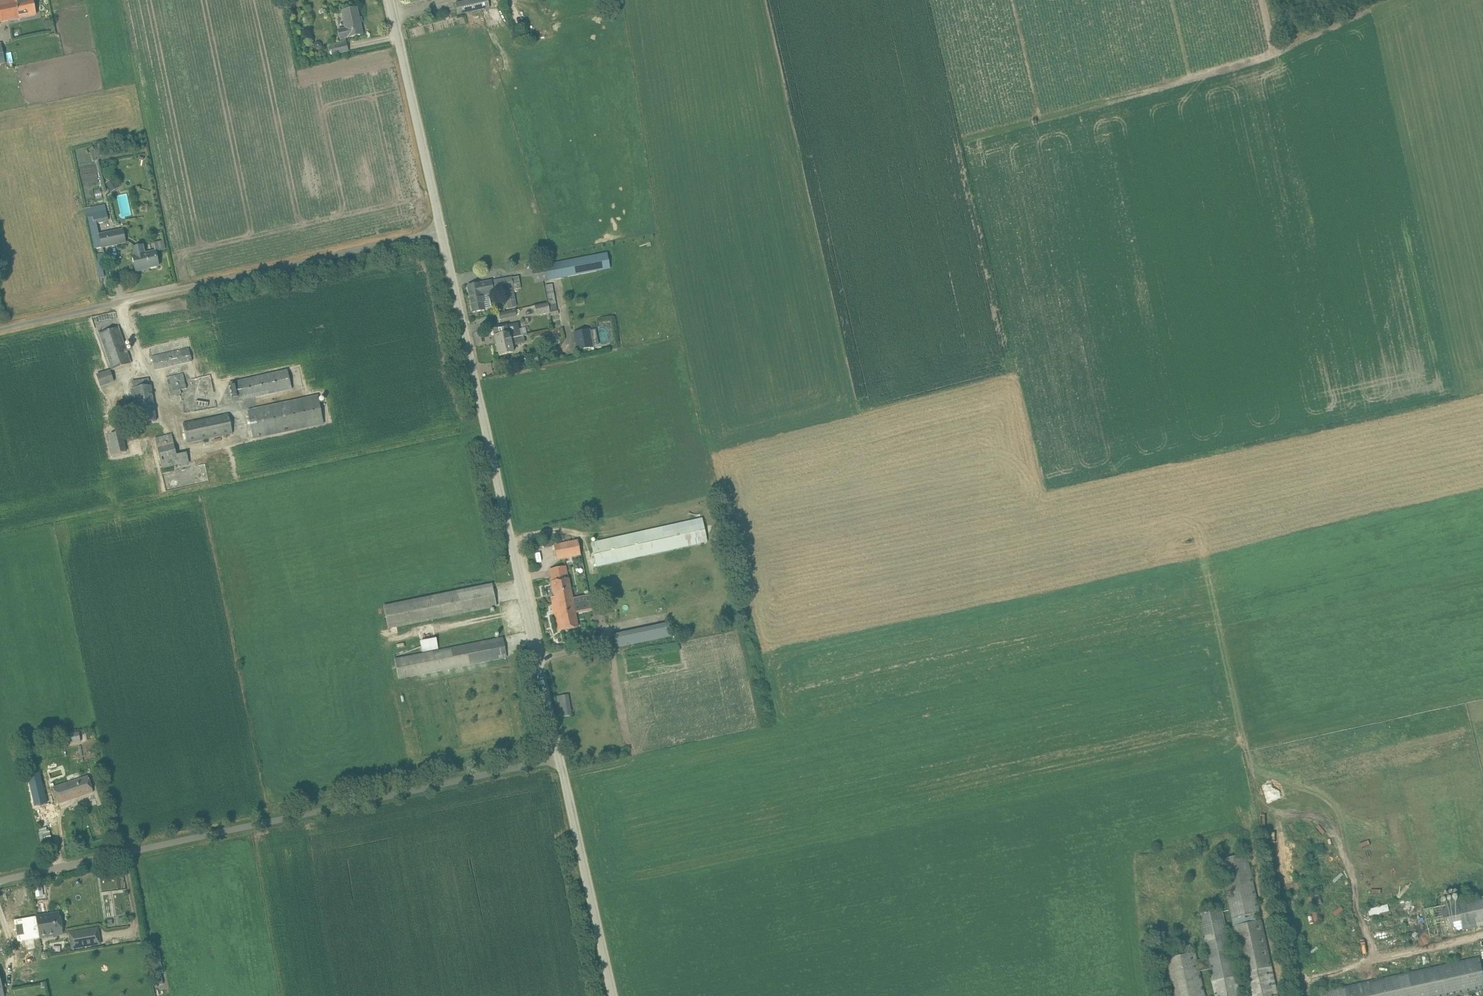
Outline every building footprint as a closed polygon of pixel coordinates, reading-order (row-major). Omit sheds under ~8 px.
[(34,5),(33,0),(7,0),(0,1),(0,22),(36,15),(34,5)] [(458,14),(490,8),(488,0),(468,0),(455,3),(458,14)] [(357,8),(347,10),(342,11),(346,28),(337,30),(341,45),(330,47),(332,55),(348,51),(345,38),(362,34),(357,8)] [(90,218),(89,218),(95,249),(97,249),(103,247),(125,243),(122,230),(100,235),(97,223),(108,220),(105,211),(89,214),(90,218)] [(163,241),(153,243),(155,251),(165,249),(163,241)] [(155,251),(144,253),(142,246),(133,248),(135,256),(133,256),(136,270),(148,268),(158,265),(155,251)] [(610,268),(608,259),(607,254),(594,256),(531,268),(534,283),(596,271),(596,270),(610,268)] [(520,284),(518,277),(494,281),(495,289),(503,287),(504,291),(501,292),(503,302),(506,301),(507,309),(516,307),(512,286),(520,284)] [(479,282),(480,284),(468,286),(473,312),(484,310),(482,296),(494,294),(491,280),(479,282)] [(557,310),(552,285),(545,286),(550,311),(557,310)] [(547,303),(534,306),(537,316),(549,313),(547,303)] [(510,339),(521,336),(518,323),(507,326),(506,325),(491,328),(493,338),(495,337),(497,343),(510,340),(510,339)] [(99,334),(112,370),(131,363),(118,327),(99,334)] [(592,346),(588,330),(574,333),(577,350),(592,346)] [(523,336),(521,336),(510,339),(510,340),(497,343),(499,356),(513,353),(512,346),(524,343),(523,336)] [(192,361),(189,348),(152,357),(155,370),(192,361)] [(110,370),(108,371),(97,375),(101,386),(114,382),(110,370)] [(233,402),(292,389),(287,370),(229,383),(233,402)] [(183,374),(166,377),(170,397),(176,395),(177,397),(180,396),(180,394),(181,394),(181,390),(186,389),(183,374)] [(156,421),(151,388),(151,385),(150,386),(149,379),(132,381),(133,388),(131,389),(135,410),(138,410),(140,423),(156,421)] [(254,438),(324,424),(318,396),(248,410),(254,438)] [(187,443),(233,433),(229,414),(183,424),(187,443)] [(115,454),(126,451),(122,432),(110,435),(115,454)] [(176,454),(171,434),(155,438),(162,468),(181,463),(181,465),(187,463),(186,461),(189,461),(186,451),(176,454)] [(702,518),(601,541),(591,543),(596,566),(708,542),(702,518)] [(557,560),(581,555),(578,540),(554,545),(557,560)] [(553,603),(553,604),(562,602),(563,607),(591,602),(590,595),(572,598),(566,566),(550,569),(556,603),(553,603)] [(388,628),(497,606),(492,584),(384,607),(388,628)] [(562,602),(553,604),(555,616),(558,615),(562,631),(578,627),(575,613),(593,610),(591,602),(563,607),(562,602)] [(614,635),(616,648),(671,636),(669,623),(614,635)] [(503,638),(493,640),(395,659),(398,679),(507,657),(503,638)] [(571,715),(568,695),(557,696),(560,717),(571,715)] [(78,732),(67,734),(68,744),(80,743),(78,732)] [(46,803),(40,774),(28,777),(35,806),(46,803)] [(93,792),(90,783),(88,776),(53,788),(58,804),(93,792)] [(1349,797),(1351,801),(1362,793),(1359,790),(1349,797)] [(54,806),(37,809),(38,816),(56,812),(54,806)] [(1219,860),(1249,995),(1278,995),(1261,920),(1256,921),(1254,913),(1260,912),(1247,854),(1219,860)] [(1424,909),(1430,938),(1482,926),(1482,896),(1424,909)] [(1388,904),(1368,909),(1370,916),(1390,911),(1388,904)] [(1198,914),(1208,958),(1210,969),(1216,995),(1241,995),(1222,909),(1198,914)] [(35,916),(39,938),(63,934),(59,912),(35,916)] [(35,916),(17,920),(21,941),(24,941),(26,950),(36,949),(35,939),(39,938),(35,916)] [(68,932),(71,950),(89,947),(86,929),(68,932)] [(1162,945),(1173,995),(1206,995),(1200,972),(1210,969),(1208,958),(1197,961),(1196,952),(1192,953),(1190,945),(1167,950),(1165,945),(1162,945)] [(1482,989),(1482,973),(1479,957),(1313,994),(1313,995),(1449,995),(1482,989)]
